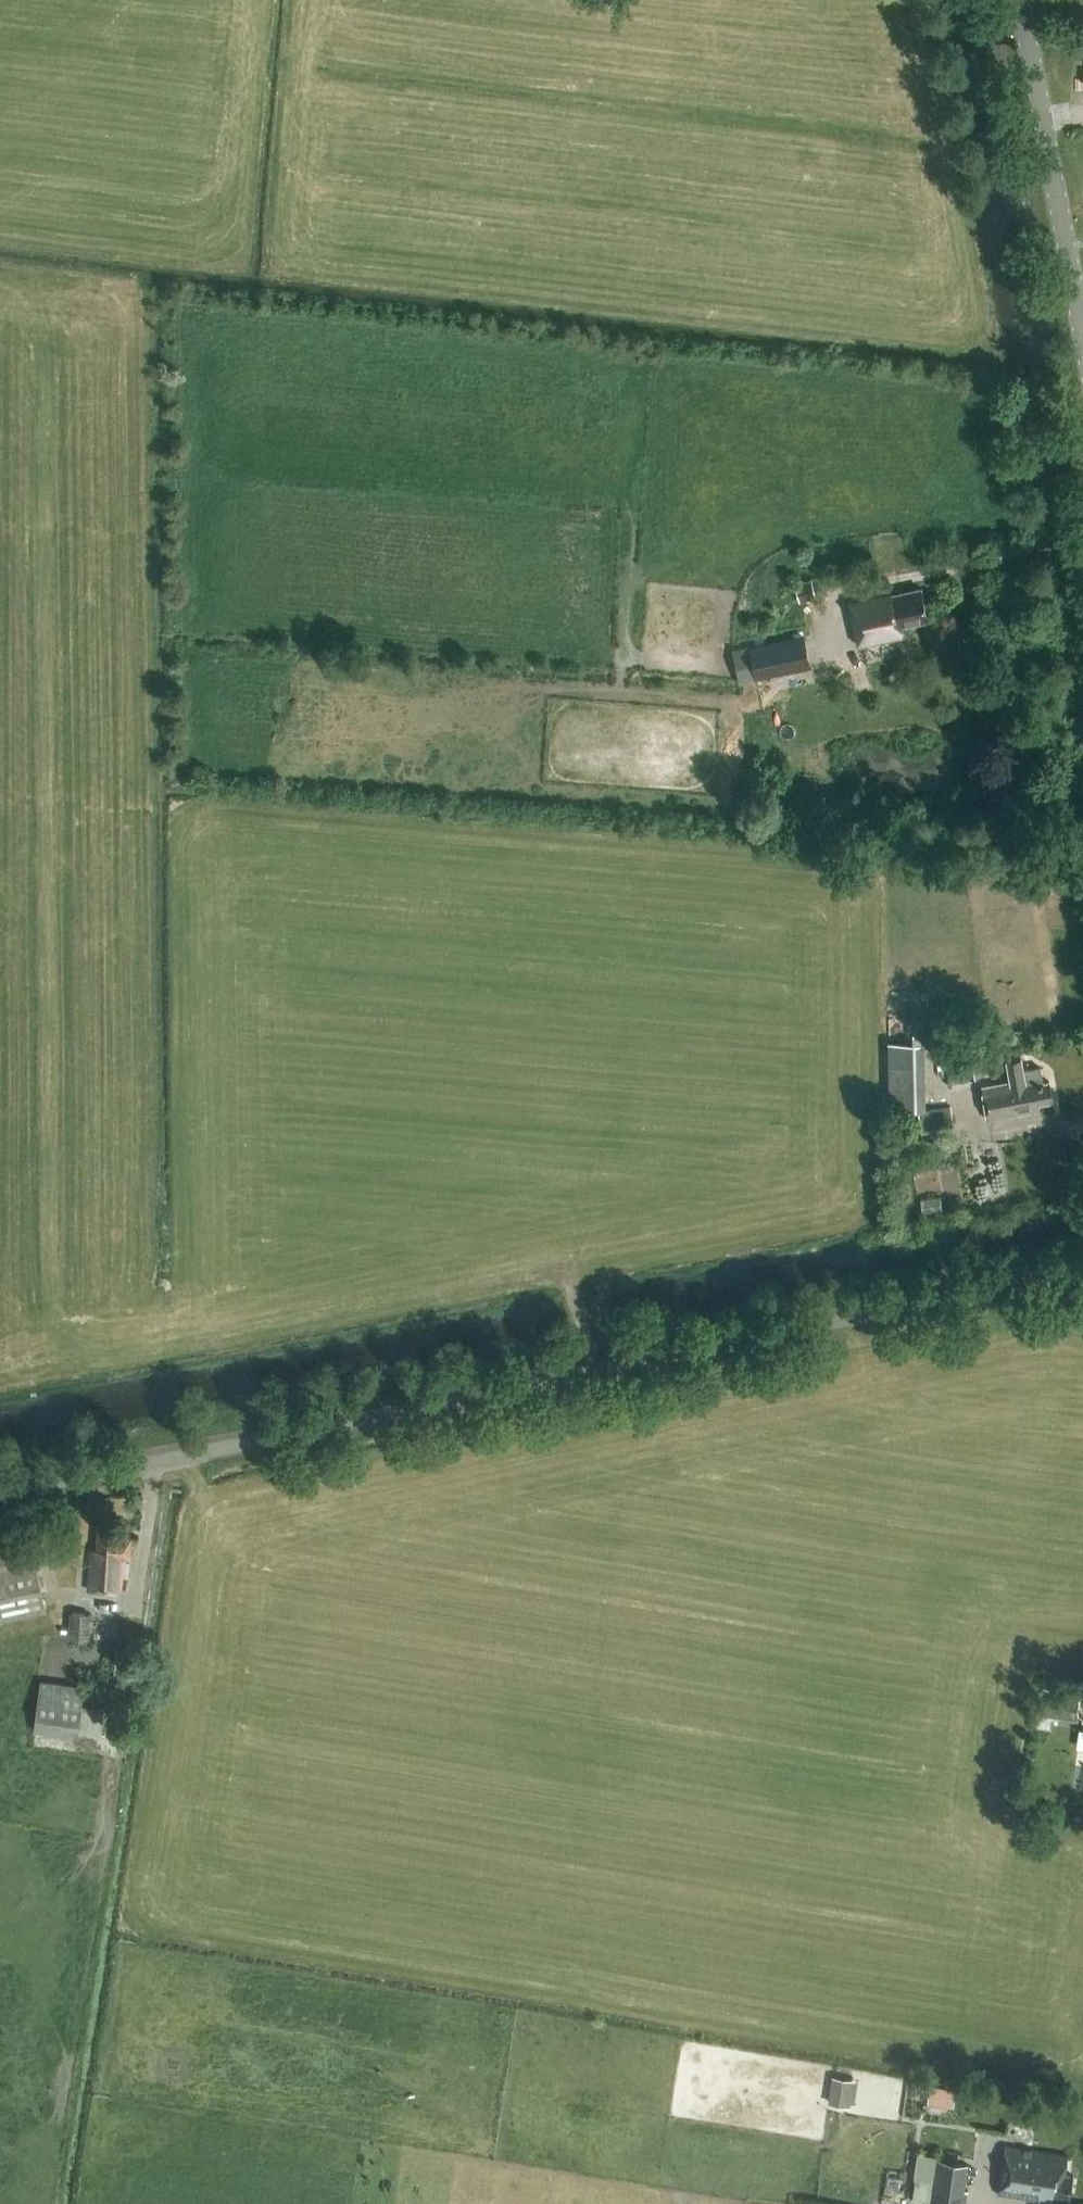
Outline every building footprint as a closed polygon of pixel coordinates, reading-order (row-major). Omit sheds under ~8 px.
[(796,582),(800,600),(817,596),(812,578),(796,582)] [(850,600),(860,646),(907,636),(905,626),(930,621),(923,589),(893,595),(892,591),(850,600)] [(757,681),(812,669),(804,632),(749,644),(757,681)] [(927,1108),(925,1041),(889,1042),(890,1109),(927,1108)] [(1050,1081),(1048,1081),(1044,1082),(1041,1067),(1024,1070),(1022,1058),(1008,1061),(1012,1082),(984,1087),(989,1119),(1041,1110),(1040,1103),(1054,1100),(1050,1081)] [(918,1111),(924,1138),(955,1132),(950,1104),(918,1111)] [(130,1556),(132,1538),(118,1537),(119,1527),(101,1526),(99,1549),(93,1549),(90,1590),(122,1592),(125,1556),(130,1556)] [(2,1619),(48,1608),(31,1536),(0,1543),(0,1609),(2,1619)] [(71,1611),(69,1637),(90,1639),(92,1613),(71,1611)] [(42,1679),(36,1731),(79,1737),(86,1685),(42,1679)] [(1080,1693),(1050,1689),(1047,1709),(1077,1714),(1080,1693)] [(850,2106),(855,2079),(832,2075),(828,2102),(850,2106)] [(931,2084),(929,2100),(951,2104),(954,2087),(931,2084)] [(1069,2196),(1073,2174),(1065,2173),(1068,2155),(1006,2145),(998,2193),(1060,2202),(1062,2195),(1069,2196)] [(965,2188),(969,2162),(937,2158),(930,2203),(966,2203),(968,2189),(965,2188)]
